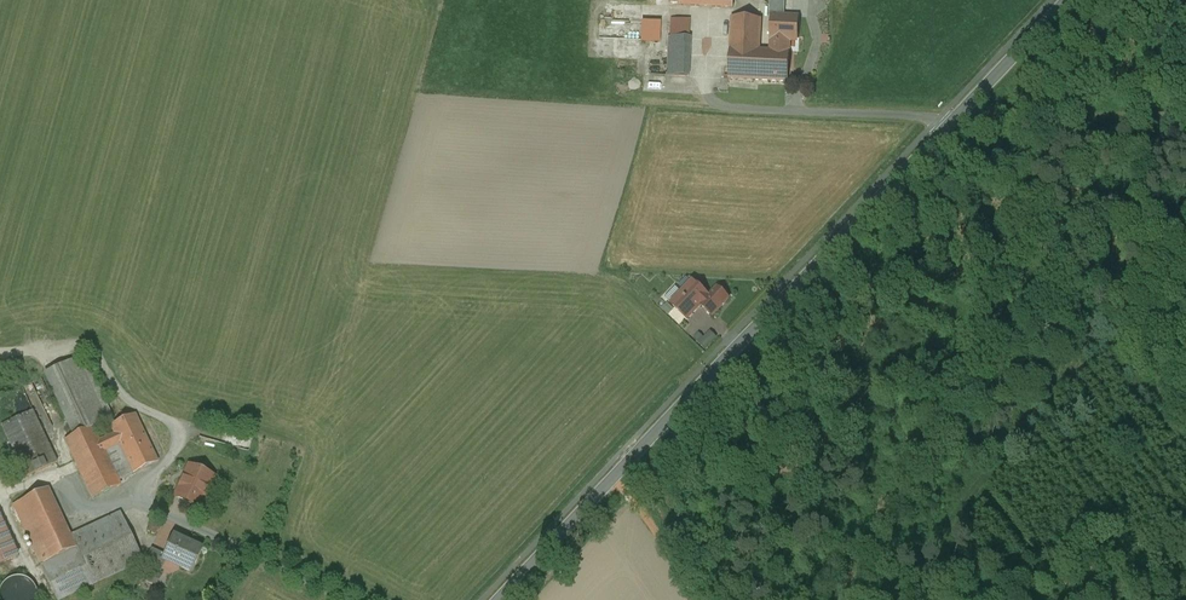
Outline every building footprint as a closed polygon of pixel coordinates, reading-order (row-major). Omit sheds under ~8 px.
[(784,0),(770,0),(769,17),(772,17),(772,16),(784,17),(785,0),(784,0)] [(784,17),(772,16),(772,17),(771,40),(772,35),(789,36),(789,41),(796,41),(798,18),(784,17)] [(760,19),(732,18),(729,79),(787,82),(789,52),(788,52),(789,41),(789,36),(772,35),(771,40),(771,51),(759,50),(760,19)] [(688,29),(670,29),(668,76),(687,77),(689,38),(688,38),(688,29)] [(709,296),(693,281),(671,304),(688,320),(701,306),(712,316),(729,299),(717,287),(709,296)] [(664,283),(651,297),(657,303),(670,289),(664,283)] [(704,348),(716,337),(708,329),(697,340),(704,348)] [(112,419),(83,356),(44,374),(73,436),(92,428),(93,428),(112,419)] [(32,411),(1,426),(25,477),(56,463),(32,411)] [(134,415),(110,426),(114,434),(99,441),(118,481),(157,463),(134,415)] [(93,428),(92,428),(73,436),(64,441),(92,499),(120,486),(99,441),(93,428)] [(213,477),(189,466),(174,498),(199,509),(213,477)] [(47,489),(13,505),(57,599),(59,599),(142,561),(120,513),(110,518),(109,518),(108,519),(72,536),(78,547),(75,549),(47,489)] [(18,555),(0,518),(0,563),(18,555)] [(202,550),(172,536),(162,560),(191,573),(202,550)] [(161,553),(151,549),(143,565),(153,570),(161,553)] [(156,585),(160,574),(147,570),(143,580),(156,585)] [(14,576),(12,577),(10,578),(8,578),(6,580),(5,581),(3,582),(2,585),(0,588),(0,589),(0,598),(0,599),(1,599),(35,599),(35,598),(36,596),(36,593),(35,591),(35,589),(34,587),(33,584),(31,581),(29,580),(26,578),(24,577),(21,576),(18,576),(14,576)]
